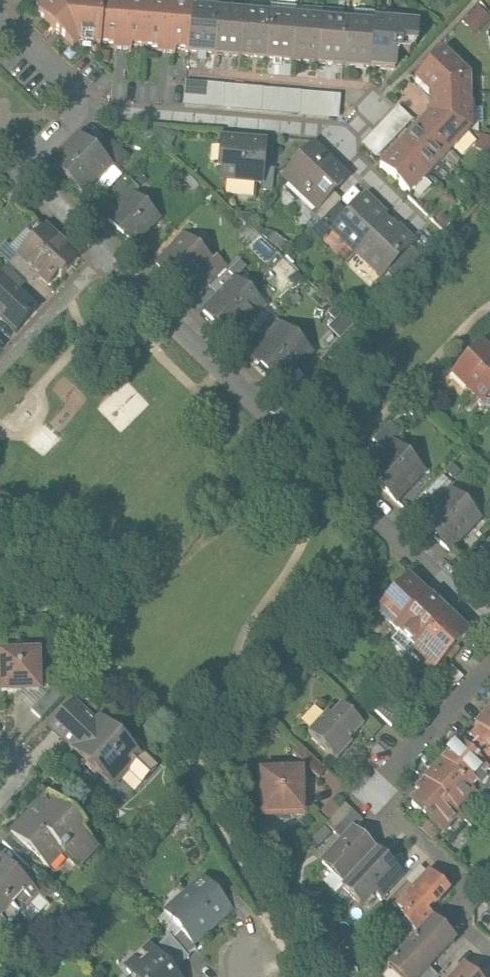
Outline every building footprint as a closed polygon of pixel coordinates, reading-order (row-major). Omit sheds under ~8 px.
[(101,0),(41,0),(32,8),(70,49),(77,42),(97,45),(101,0)] [(175,0),(101,0),(97,45),(124,47),(138,48),(158,50),(169,51),(184,53),(188,4),(189,1),(175,0)] [(213,6),(188,4),(184,53),(210,55),(213,6)] [(238,8),(213,6),(210,55),(235,56),(238,8)] [(265,10),(238,8),(235,56),(261,59),(265,10)] [(293,13),(265,10),(261,59),(289,61),(293,13)] [(319,15),(293,13),(289,61),(315,63),(319,15)] [(344,17),(319,15),(315,63),(341,65),(344,17)] [(370,16),(370,19),(367,67),(395,69),(396,53),(405,54),(416,44),(417,20),(370,16)] [(370,19),(344,17),(341,65),(367,67),(370,19)] [(441,47),(411,78),(425,91),(468,73),(441,47)] [(469,128),(468,73),(425,91),(425,111),(469,128)] [(183,80),(181,105),(220,108),(223,83),(183,80)] [(262,87),(223,83),(220,108),(259,112),(262,87)] [(300,91),(262,87),(259,112),(298,115),(300,91)] [(340,94),(300,91),(298,115),(338,118),(340,94)] [(375,157),(411,118),(395,104),(359,143),(375,157)] [(469,128),(425,111),(410,127),(441,157),(469,128)] [(441,157),(410,127),(394,143),(425,174),(441,157)] [(76,132),(47,162),(83,195),(112,165),(99,153),(76,132)] [(262,185),(265,138),(217,135),(214,181),(262,185)] [(99,153),(112,165),(116,169),(128,157),(110,140),(99,153)] [(315,210),(350,175),(314,140),(279,176),(315,210)] [(425,174),(394,143),(376,163),(407,193),(425,174)] [(130,190),(132,191),(137,186),(127,177),(110,196),(118,203),(130,190)] [(118,203),(104,218),(135,246),(160,217),(132,191),(130,190),(118,203)] [(328,230),(353,254),(390,216),(365,191),(328,230)] [(353,254),(379,278),(416,240),(390,216),(353,254)] [(50,218),(19,253),(56,285),(87,250),(50,218)] [(181,232),(152,263),(184,294),(193,284),(201,292),(225,266),(214,255),(210,259),(181,232)] [(231,276),(235,279),(246,267),(236,257),(208,287),(215,293),(231,276)] [(0,273),(0,322),(13,333),(43,298),(6,266),(0,273)] [(215,293),(199,310),(233,342),(265,307),(235,279),(231,276),(215,293)] [(262,340),(279,323),(271,316),(255,333),(262,340)] [(313,353),(280,321),(279,323),(262,340),(247,356),(281,387),(313,353)] [(481,337),(449,371),(481,402),(489,392),(489,345),(481,337)] [(481,402),(479,404),(489,415),(489,392),(481,402)] [(390,438),(393,441),(401,432),(389,421),(373,439),(381,447),(390,438)] [(361,469),(396,502),(425,471),(393,441),(390,438),(381,447),(361,469)] [(434,501),(448,487),(451,483),(442,474),(425,492),(434,501)] [(416,521),(449,552),(481,517),(448,487),(434,501),(416,521)] [(480,547),(489,556),(489,536),(480,547)] [(393,630),(427,594),(407,575),(372,610),(393,630)] [(411,648),(446,612),(427,594),(393,630),(411,648)] [(409,651),(431,672),(468,633),(446,612),(411,648),(409,651)] [(1,650),(1,694),(45,694),(44,650),(1,650)] [(57,685),(32,711),(41,720),(66,693),(57,685)] [(50,727),(113,789),(145,756),(102,715),(98,719),(77,699),(50,727)] [(305,730),(335,758),(351,740),(348,738),(360,725),(361,724),(355,718),(338,702),(328,713),(324,709),(305,730)] [(475,729),(489,743),(489,710),(486,707),(470,725),(475,729)] [(364,709),(355,718),(361,724),(360,725),(373,737),(382,726),(364,709)] [(455,744),(489,776),(489,743),(475,729),(469,734),(466,732),(455,744)] [(291,752),(318,778),(328,767),(300,742),(291,752)] [(454,742),(437,761),(472,793),(479,799),(489,786),(489,776),(455,744),(454,742)] [(472,793),(437,761),(421,778),(456,810),(472,793)] [(255,766),(256,814),(302,813),(301,765),(255,766)] [(465,819),(456,810),(421,778),(412,788),(416,792),(407,802),(425,818),(418,825),(433,839),(440,831),(447,838),(465,819)] [(50,790),(10,832),(13,834),(33,853),(50,870),(65,854),(81,869),(102,847),(86,832),(90,829),(50,790)] [(350,824),(353,827),(362,817),(344,800),(324,821),(340,835),(350,824)] [(341,883),(374,847),(353,827),(350,824),(340,835),(317,860),(341,883)] [(33,853),(13,834),(4,844),(24,863),(33,853)] [(381,899),(403,874),(374,847),(341,883),(339,885),(362,906),(374,893),(381,899)] [(13,907),(26,893),(31,888),(25,881),(0,858),(0,895),(13,907)] [(405,879),(412,885),(425,871),(419,865),(405,879)] [(34,871),(25,881),(31,888),(46,901),(55,891),(34,871)] [(413,934),(428,918),(450,894),(425,871),(412,885),(393,906),(402,915),(398,919),(413,934)] [(167,914),(196,947),(235,912),(228,903),(204,876),(164,912),(167,914)] [(13,907),(0,895),(0,921),(13,907)] [(237,895),(228,903),(235,912),(245,923),(255,915),(237,895)] [(172,937),(189,956),(197,949),(196,947),(167,914),(158,922),(172,937)] [(396,976),(420,976),(428,968),(453,942),(428,918),(413,934),(383,965),(396,976)] [(172,937),(161,946),(180,968),(191,958),(189,956),(172,937)] [(135,976),(181,976),(151,943),(125,966),(135,976)] [(461,964),(449,976),(475,976),(461,964)] [(428,968),(420,976),(437,976),(428,968)]
